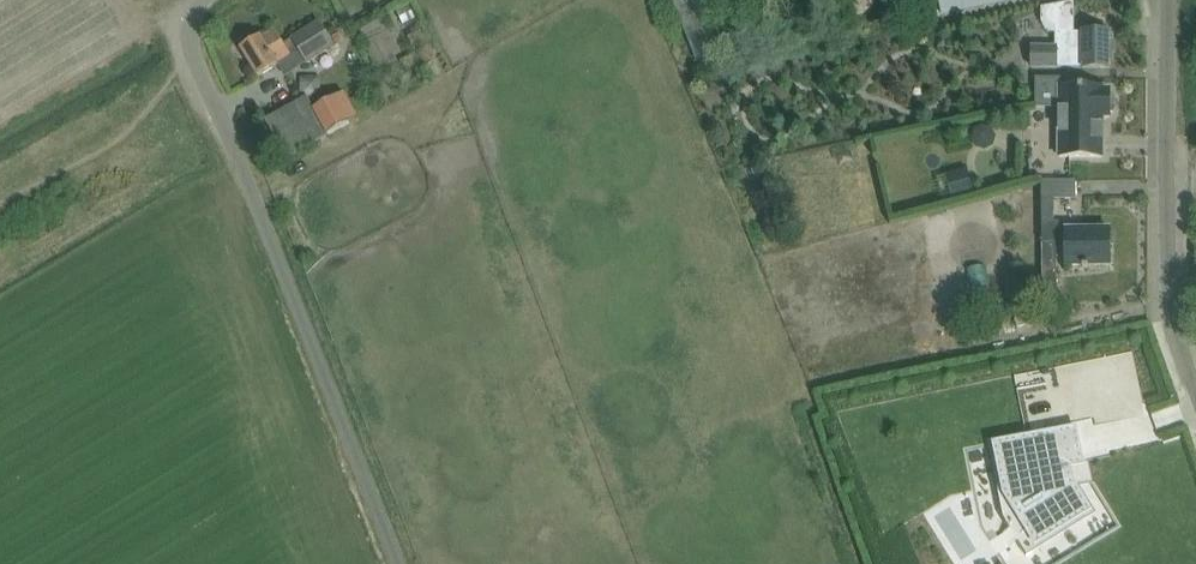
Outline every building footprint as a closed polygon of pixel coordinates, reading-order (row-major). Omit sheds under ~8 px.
[(844,4),(846,9),(850,12),(854,15),(859,16),(864,15),(869,13),(872,9),(875,5),(875,0),(844,0),(844,4)] [(929,20),(1026,0),(925,0),(929,20)] [(1059,69),(1059,68),(1110,68),(1110,32),(1074,32),(1074,1),(1056,5),(1042,8),(1042,22),(1044,28),(1049,32),(1056,33),(1056,46),(1031,46),(1031,69),(1059,69)] [(319,21),(283,43),(275,30),(261,38),(260,36),(241,48),(258,77),(300,51),(307,63),(335,46),(319,21)] [(420,86),(429,81),(414,53),(405,58),(410,67),(415,78),(420,86)] [(1059,157),(1102,157),(1103,116),(1110,117),(1110,112),(1113,112),(1115,108),(1115,98),(1113,94),(1110,94),(1110,89),(1103,89),(1103,87),(1059,87),(1059,157)] [(307,96),(286,108),(265,120),(286,157),(328,134),(307,96)] [(967,168),(945,174),(952,197),(973,191),(967,168)] [(1054,199),(1077,198),(1077,178),(1041,179),(1042,221),(1054,221),(1054,199)] [(1054,221),(1042,221),(1043,302),(1058,303),(1056,242),(1059,242),(1060,221),(1054,221)] [(1110,264),(1110,229),(1086,230),(1066,229),(1066,264),(1082,265),(1082,267),(1089,267),(1089,265),(1110,264)] [(1070,420),(985,437),(987,449),(996,447),(1010,518),(1004,521),(1027,558),(1033,554),(1026,544),(1084,507),(1067,478),(1081,476),(1070,420)]
